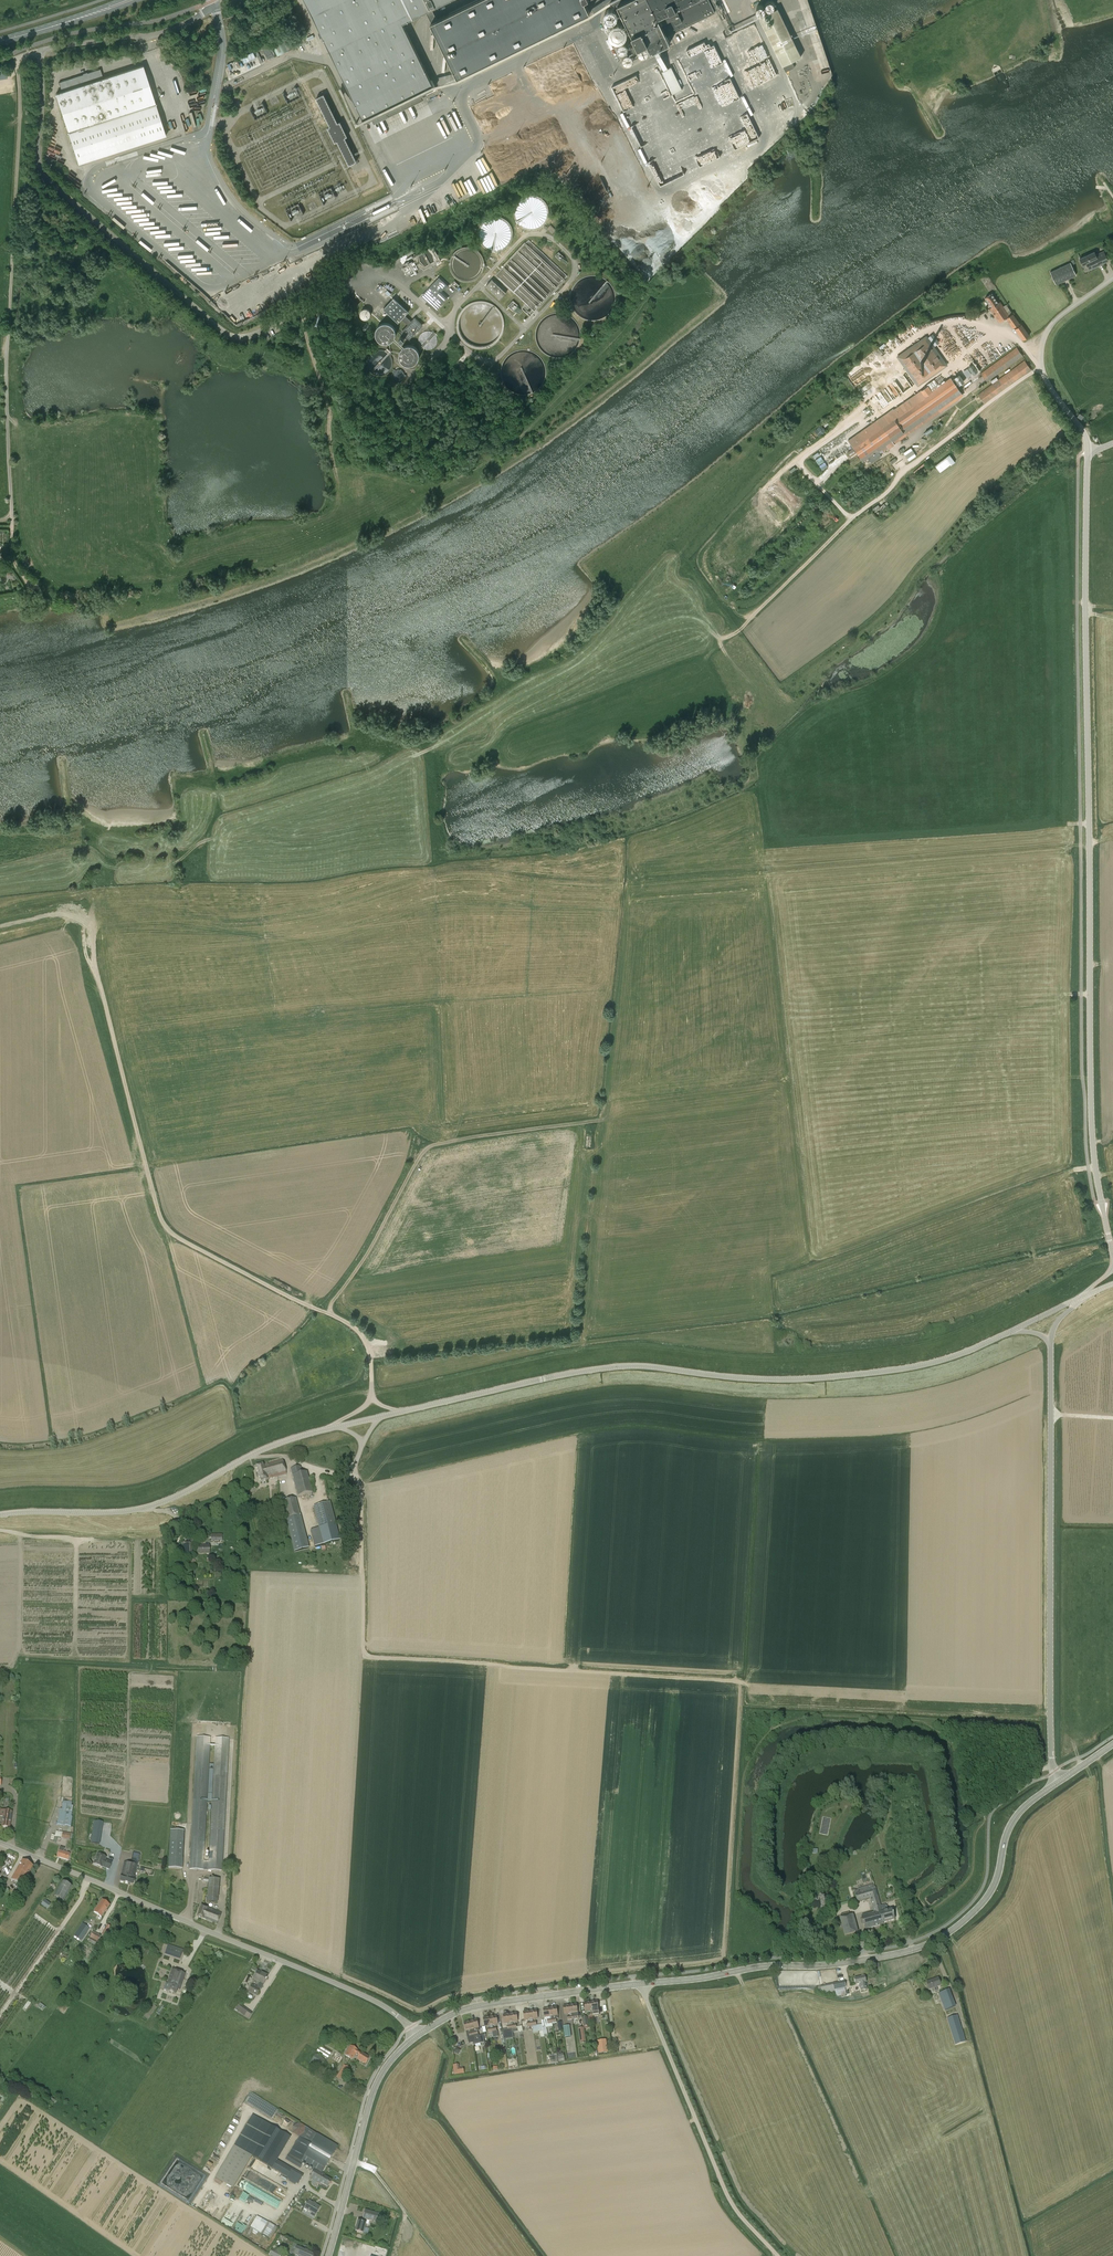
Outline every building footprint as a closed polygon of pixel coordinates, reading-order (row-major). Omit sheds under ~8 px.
[(451,0),(305,0),(365,122),(434,88),(402,24),(451,0)] [(488,62),(553,30),(555,34),(562,31),(560,27),(590,12),(585,1),(587,0),(476,0),(431,22),(458,77),(482,65),(484,69),(490,66),(488,62)] [(617,4),(618,5),(614,7),(614,8),(612,8),(611,8),(609,8),(607,9),(606,11),(604,14),(604,16),(605,18),(606,20),(608,21),(609,22),(611,22),(613,22),(614,23),(613,24),(611,25),(610,27),(609,29),(608,31),(609,36),(610,38),(613,40),(614,41),(617,42),(619,42),(620,43),(619,43),(618,44),(617,46),(617,48),(617,50),(618,52),(620,53),(622,54),(624,54),(625,53),(623,55),(622,57),(622,60),(623,61),(624,63),(626,64),(628,65),(630,65),(632,64),(633,62),(634,61),(634,60),(634,59),(634,58),(634,56),(637,55),(634,49),(666,33),(667,35),(722,8),(718,0),(626,0),(617,4)] [(765,16),(759,18),(783,67),(801,57),(774,2),(773,1),(772,0),(771,0),(769,0),(767,1),(766,2),(765,4),(765,5),(765,6),(765,7),(764,6),(763,6),(762,5),(761,5),(759,5),(758,5),(757,6),(756,7),(756,8),(755,10),(756,12),(757,14),(759,15),(761,15),(762,15),(763,14),(764,14),(765,16)] [(311,32),(300,36),(302,42),(313,38),(311,32)] [(286,37),(278,41),(284,54),(292,50),(286,37)] [(278,41),(270,45),(276,57),(284,54),(278,41)] [(296,41),(290,44),(293,50),(298,47),(296,41)] [(268,48),(262,51),(267,60),(273,58),(268,48)] [(56,94),(68,131),(155,103),(143,65),(103,78),(100,69),(59,82),(62,92),(56,94)] [(340,121),(338,122),(324,94),(316,98),(322,110),(325,116),(330,126),(328,128),(335,142),(337,141),(341,149),(344,154),(349,165),(357,161),(354,155),(345,137),(347,136),(340,121)] [(734,149),(759,138),(747,112),(741,114),(742,117),(733,121),(740,138),(731,142),(734,149)] [(712,153),(696,159),(698,164),(716,157),(714,153),(712,153)] [(655,159),(648,162),(658,184),(682,174),(678,164),(660,171),(655,159)] [(565,259),(563,257),(558,252),(557,252),(556,253),(556,254),(558,257),(559,257),(561,259),(566,264),(568,262),(565,259)] [(1089,269),(1102,263),(1108,260),(1105,254),(1097,258),(1094,252),(1080,259),(1083,265),(1086,263),(1089,269)] [(400,267),(405,274),(416,268),(411,260),(400,267)] [(1056,285),(1076,276),(1070,264),(1050,273),(1056,285)] [(422,296),(437,309),(447,298),(440,292),(447,284),(439,277),(422,296)] [(486,285),(500,299),(506,293),(492,279),(486,285)] [(998,303),(995,298),(991,293),(985,298),(989,302),(992,307),(990,308),(999,322),(1006,318),(1013,328),(1019,323),(1013,313),(1009,315),(1000,302),(998,303)] [(409,339),(422,325),(415,318),(412,321),(405,315),(408,312),(394,298),(383,309),(398,322),(401,319),(408,325),(401,332),(404,335),(402,337),(401,337),(399,339),(400,339),(399,340),(401,342),(402,341),(402,342),(404,339),(406,337),(409,339)] [(517,306),(512,301),(508,305),(509,305),(514,309),(516,312),(519,315),(522,311),(517,306)] [(371,315),(370,313),(370,312),(368,310),(367,309),(365,309),(363,309),(362,310),(361,312),(360,313),(360,315),(360,317),(361,318),(362,319),(364,320),(366,320),(368,320),(369,318),(370,317),(371,315)] [(395,333),(394,330),(392,327),(389,325),(386,324),(383,324),(380,326),(378,328),(376,330),(376,333),(376,337),(377,339),(379,342),(382,343),(386,344),(389,343),(391,341),(394,339),(395,336),(395,333)] [(1021,324),(1015,329),(1023,340),(1029,335),(1021,324)] [(437,337),(436,335),(434,332),(431,331),(427,331),(424,331),(422,333),(420,336),(419,338),(418,342),(419,345),(421,347),(424,349),(427,350),(430,350),(433,349),(436,347),(437,344),(438,341),(437,337)] [(918,387),(944,368),(948,365),(926,335),(897,356),(896,357),(918,387)] [(418,354),(417,351),(414,349),(412,347),(409,347),(406,347),(403,349),(401,351),(400,353),(399,356),(400,360),(401,362),(404,365),(407,366),(410,366),(413,365),(416,363),(418,360),(418,357),(418,354)] [(1023,356),(1017,347),(981,373),(987,382),(1023,356)] [(863,461),(868,458),(871,463),(882,456),(880,453),(960,398),(959,396),(962,393),(951,377),(931,391),(928,385),(921,390),(894,409),(893,409),(848,440),(854,449),(856,451),(861,459),(863,461)] [(389,385),(395,389),(398,384),(392,380),(389,385)] [(913,451),(911,448),(904,453),(909,461),(917,456),(913,451)] [(939,472),(954,461),(949,454),(934,465),(939,472)] [(267,1480),(286,1475),(282,1460),(263,1465),(262,1464),(256,1466),(260,1482),(267,1481),(267,1480)] [(298,1497),(312,1493),(307,1472),(302,1473),(300,1466),(291,1469),(298,1497)] [(309,1546),(295,1498),(281,1502),(295,1550),(309,1546)] [(313,1507),(323,1544),(340,1540),(330,1502),(313,1507)] [(181,1543),(182,1557),(192,1557),(192,1543),(181,1543)] [(190,1869),(222,1871),(229,1738),(215,1738),(209,1859),(204,1859),(210,1737),(197,1737),(190,1869)] [(60,1809),(57,1825),(63,1826),(64,1825),(70,1826),(72,1817),(71,1816),(72,1811),(60,1809)] [(4,1816),(2,1827),(9,1828),(12,1812),(1,1810),(0,1815),(4,1816)] [(92,1824),(92,1837),(100,1837),(100,1824),(92,1824)] [(70,1833),(56,1831),(55,1837),(69,1839),(70,1833)] [(60,1847),(57,1857),(68,1860),(70,1854),(63,1851),(64,1848),(60,1847)] [(102,1867),(109,1870),(112,1862),(105,1860),(106,1858),(97,1854),(93,1864),(102,1867)] [(169,1857),(168,1868),(182,1869),(183,1857),(169,1857)] [(11,1879),(22,1886),(33,1866),(22,1860),(11,1879)] [(137,1865),(128,1863),(124,1862),(120,1881),(133,1884),(135,1876),(134,1876),(137,1865)] [(209,1878),(206,1902),(217,1903),(220,1879),(209,1878)] [(62,1881),(54,1896),(64,1901),(72,1886),(62,1881)] [(855,1889),(854,1890),(857,1901),(870,1898),(873,1909),(875,1908),(876,1912),(875,1913),(861,1917),(862,1920),(864,1926),(865,1930),(883,1925),(883,1923),(895,1919),(892,1909),(888,1911),(887,1906),(881,1907),(874,1884),(858,1888),(858,1890),(855,1890),(855,1889)] [(43,1900),(40,1905),(47,1909),(50,1905),(43,1900)] [(94,1912),(101,1917),(109,1905),(102,1900),(94,1912)] [(203,1919),(217,1924),(221,1913),(201,1905),(197,1917),(203,1919)] [(844,1936),(858,1931),(851,1913),(837,1918),(844,1936)] [(82,1939),(90,1928),(83,1923),(75,1934),(82,1939)] [(92,1932),(90,1937),(98,1942),(98,1941),(100,1942),(102,1939),(100,1938),(100,1937),(92,1932)] [(180,1958),(183,1950),(168,1944),(165,1953),(180,1958)] [(172,1969),(167,1984),(170,1985),(168,1992),(175,1994),(177,1989),(180,1990),(185,1974),(172,1969)] [(262,1989),(264,1984),(268,1976),(257,1971),(253,1980),(259,1982),(257,1987),(251,1984),(248,1992),(257,1996),(260,1988),(262,1989)] [(867,1989),(866,1983),(866,1982),(865,1976),(854,1978),(856,1985),(860,1984),(861,1991),(867,1989)] [(931,1989),(932,1992),(938,1990),(937,1987),(940,1986),(938,1978),(926,1982),(929,1990),(931,1989)] [(833,1995),(836,1994),(836,1997),(846,1995),(845,1988),(846,1988),(845,1981),(832,1983),(833,1984),(815,1987),(816,1992),(822,1993),(830,1994),(832,1994),(833,1995)] [(949,1989),(938,1993),(945,2010),(956,2006),(949,1989)] [(597,2001),(591,2002),(593,2016),(599,2015),(597,2001)] [(591,2002),(584,2003),(585,2011),(586,2011),(591,2010),(591,2013),(588,2014),(588,2017),(589,2017),(593,2016),(591,2002)] [(235,2009),(244,2015),(248,2010),(238,2003),(235,2009)] [(568,2020),(572,2020),(570,2005),(563,2006),(564,2014),(570,2014),(570,2016),(567,2017),(568,2020)] [(556,2007),(550,2008),(552,2023),(556,2022),(556,2018),(558,2018),(556,2007)] [(545,2020),(541,2020),(542,2024),(543,2031),(543,2034),(546,2034),(545,2026),(552,2025),(552,2023),(550,2008),(543,2009),(545,2020)] [(536,2010),(530,2011),(532,2026),(533,2034),(539,2033),(538,2027),(536,2025),(536,2021),(533,2022),(533,2019),(538,2018),(536,2010)] [(528,2026),(532,2026),(530,2011),(523,2012),(525,2020),(530,2019),(530,2022),(527,2023),(528,2026)] [(957,2015),(956,2012),(947,2015),(948,2018),(947,2018),(955,2045),(966,2042),(957,2015)] [(511,2022),(513,2033),(523,2031),(522,2026),(516,2027),(516,2024),(513,2025),(513,2022),(518,2021),(516,2013),(510,2014),(511,2022)] [(508,2033),(513,2033),(511,2022),(510,2014),(503,2015),(504,2023),(510,2022),(510,2025),(507,2026),(508,2033)] [(490,2017),(492,2032),(493,2038),(498,2037),(497,2031),(496,2027),(493,2028),(493,2025),(498,2024),(496,2016),(490,2017)] [(488,2033),(492,2032),(490,2017),(483,2018),(485,2026),(490,2025),(490,2028),(488,2029),(488,2033)] [(477,2020),(470,2021),(475,2041),(479,2040),(480,2042),(484,2042),(483,2035),(479,2036),(477,2031),(479,2031),(479,2028),(477,2020)] [(469,2042),(475,2041),(470,2021),(464,2023),(466,2031),(467,2034),(469,2033),(469,2036),(467,2036),(469,2042)] [(606,2040),(598,2041),(600,2053),(608,2052),(606,2040)] [(317,2051),(329,2058),(332,2053),(320,2046),(317,2051)] [(355,2055),(358,2057),(357,2059),(365,2064),(369,2058),(361,2053),(350,2046),(344,2056),(352,2060),(355,2055)] [(332,2059),(330,2058),(328,2062),(338,2067),(342,2058),(340,2057),(342,2054),(336,2051),(332,2059)] [(325,2060),(315,2054),(311,2061),(321,2067),(325,2060)] [(452,2064),(453,2075),(463,2074),(463,2068),(459,2069),(458,2064),(452,2064)] [(345,2065),(337,2078),(343,2082),(351,2069),(345,2065)] [(252,2115),(215,2178),(233,2189),(252,2156),(298,2184),(303,2175),(292,2168),(291,2169),(276,2160),(281,2153),(272,2147),(281,2132),(252,2115)] [(321,2183),(328,2187),(332,2180),(324,2176),(324,2174),(322,2173),(323,2170),(324,2170),(338,2146),(298,2123),(292,2127),(292,2134),(299,2137),(288,2155),(285,2160),(300,2168),(302,2164),(313,2171),(309,2178),(320,2184),(321,2183)] [(308,2200),(304,2208),(315,2215),(320,2207),(308,2200)] [(364,2210),(362,2218),(375,2222),(378,2213),(364,2210)] [(257,2216),(251,2228),(271,2237),(273,2231),(276,2232),(279,2226),(257,2216)] [(355,2231),(357,2231),(363,2233),(365,2223),(358,2221),(355,2231)] [(293,2255),(295,2255),(313,2255),(314,2254),(297,2246),(293,2255)] [(269,2254),(272,2255),(280,2255),(282,2253),(273,2248),(269,2254)]
